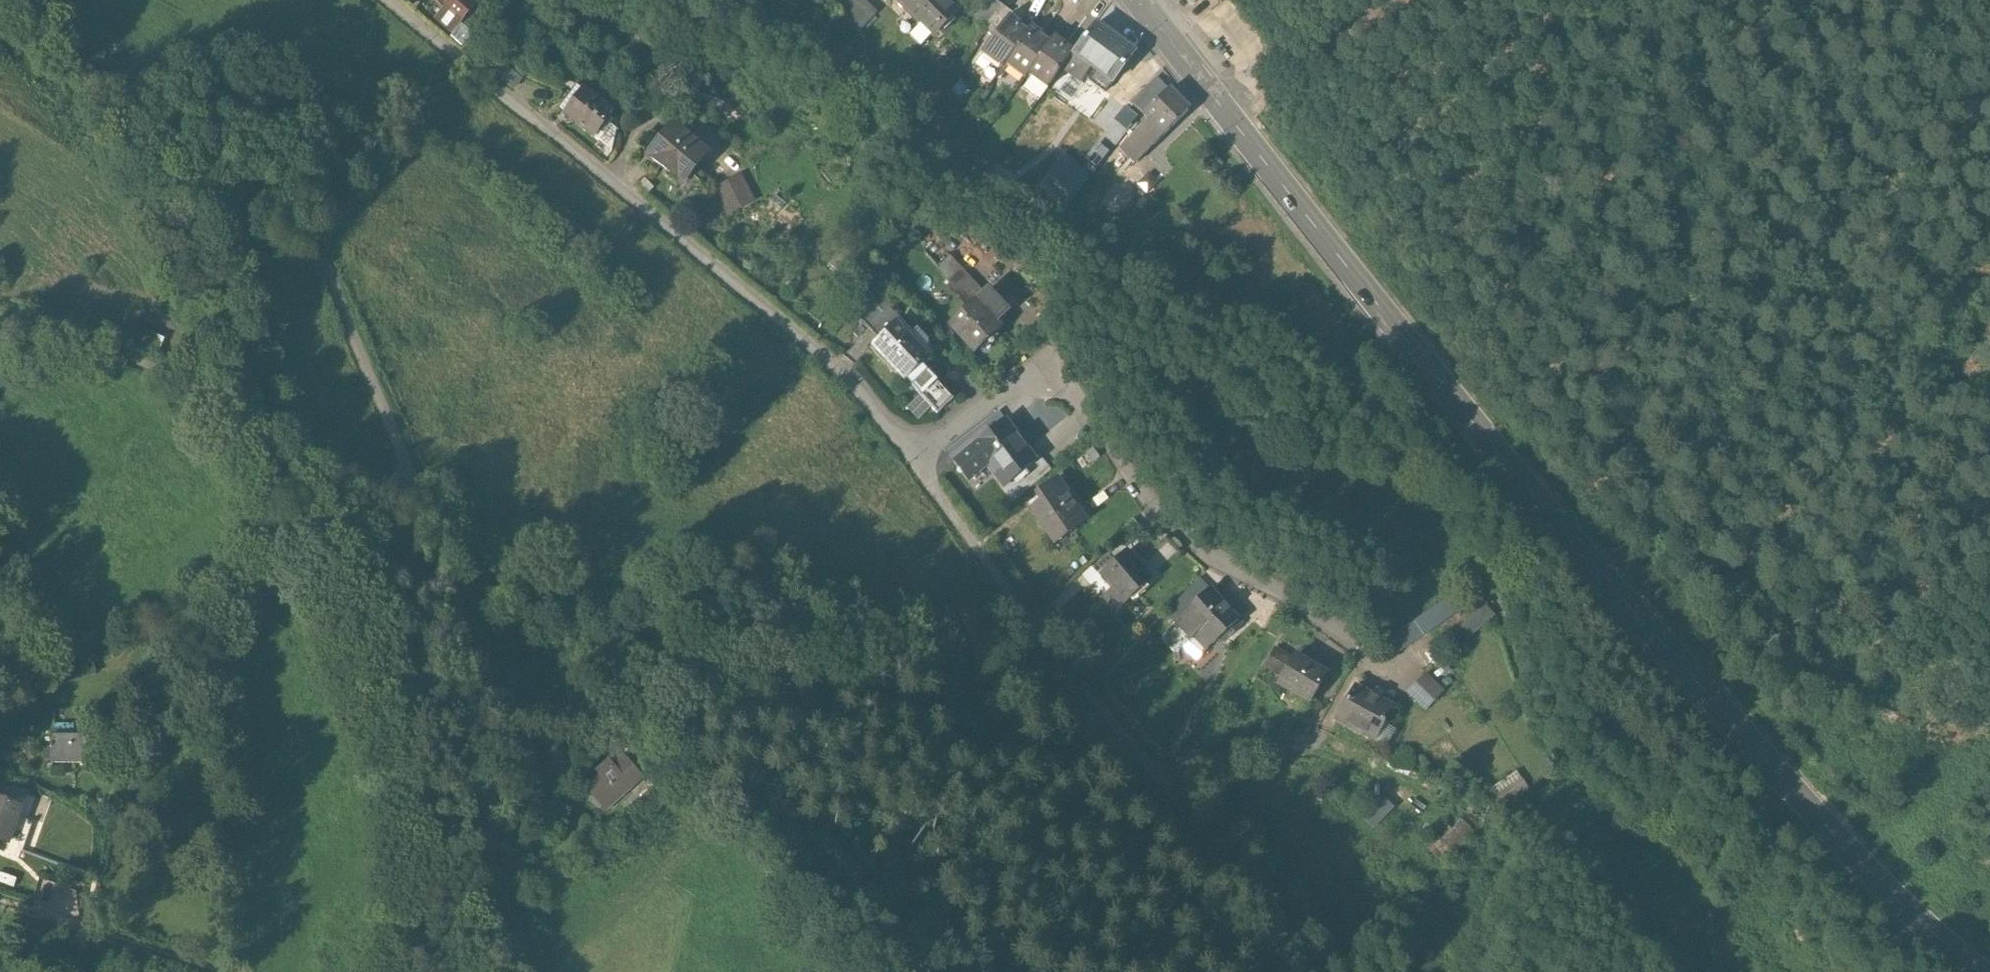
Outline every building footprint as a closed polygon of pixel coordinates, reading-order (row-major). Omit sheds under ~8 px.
[(443,3),(435,12),(451,27),(470,5),(471,0),(440,0),(443,3)] [(922,25),(924,26),(948,2),(946,0),(897,0),(922,25)] [(1045,20),(1055,1),(1052,0),(1031,0),(1026,10),(1045,20)] [(958,11),(948,2),(924,26),(922,25),(910,37),(922,48),(958,11)] [(1005,65),(1030,30),(1030,29),(1027,33),(1019,28),(1021,25),(1010,17),(983,54),(1002,68),(1005,65)] [(1135,54),(1096,25),(1063,70),(1081,83),(1091,69),(1113,84),(1135,54)] [(1024,79),(1050,44),(1030,30),(1005,65),(1024,79)] [(1054,38),(1050,44),(1024,79),(1025,80),(1029,75),(1048,88),(1072,56),(1064,50),(1066,47),(1054,38)] [(1152,76),(1127,107),(1137,114),(1161,83),(1152,76)] [(565,110),(583,87),(578,82),(560,106),(565,110)] [(612,109),(583,87),(565,110),(594,132),(607,116),(612,109)] [(1154,122),(1165,133),(1190,108),(1171,89),(1146,114),(1154,122)] [(611,119),(607,116),(594,132),(604,140),(615,126),(609,122),(611,119)] [(704,144),(675,120),(650,149),(661,159),(666,153),(684,168),(704,144)] [(1138,160),(1165,133),(1154,122),(1146,130),(1142,127),(1123,146),(1138,160)] [(752,194),(740,172),(715,186),(727,208),(752,194)] [(964,305),(952,317),(959,325),(955,329),(973,348),(1000,324),(990,314),(1000,305),(988,292),(986,294),(949,256),(916,228),(906,241),(936,266),(947,278),(943,282),(964,305)] [(909,333),(897,320),(874,342),(898,365),(896,367),(939,410),(954,395),(921,361),(927,355),(923,350),(928,345),(928,337),(917,326),(909,333)] [(1035,458),(1004,419),(972,445),(983,459),(1003,483),(1035,458)] [(983,459),(972,445),(957,457),(968,470),(983,459)] [(1084,517),(1056,476),(1038,493),(1041,498),(1031,504),(1047,527),(1051,525),(1058,535),(1084,517)] [(1149,577),(1125,549),(1100,570),(1124,598),(1149,577)] [(1208,588),(1182,611),(1211,643),(1237,619),(1208,588)] [(1450,619),(1440,605),(1384,644),(1395,658),(1450,619)] [(1211,643),(1182,611),(1173,620),(1201,652),(1211,643)] [(1322,673),(1276,647),(1264,669),(1278,677),(1274,685),(1291,694),(1293,690),(1309,698),(1322,673)] [(1444,693),(1425,676),(1408,694),(1427,712),(1444,693)] [(1366,696),(1351,688),(1334,719),(1371,740),(1389,709),(1374,701),(1375,699),(1367,695),(1366,696)] [(86,732),(51,732),(50,761),(85,761),(86,732)] [(640,775),(621,753),(610,763),(608,761),(598,769),(602,774),(588,787),(605,806),(640,775)] [(1379,794),(1362,814),(1375,825),(1392,806),(1379,794)] [(0,798),(0,837),(4,838),(16,804),(0,798)]
